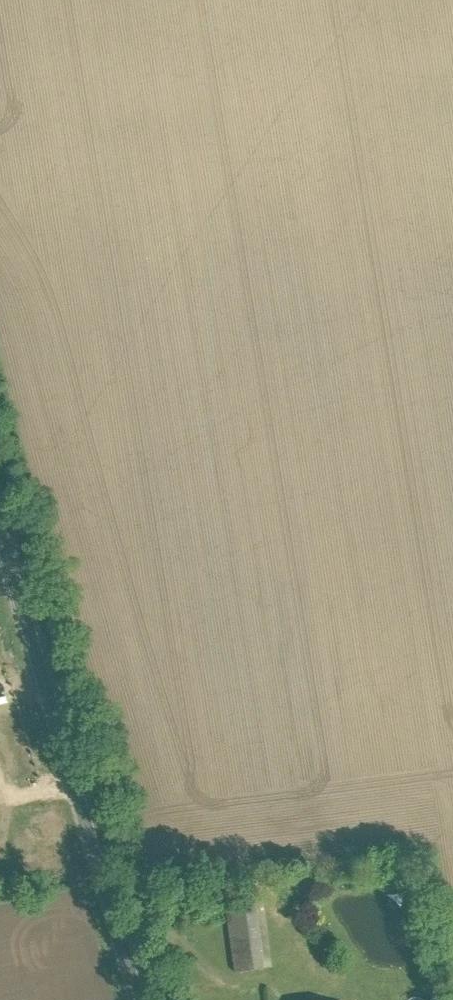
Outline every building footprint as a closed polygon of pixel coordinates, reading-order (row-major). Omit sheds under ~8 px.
[(251,902),(224,907),(236,971),(263,966),(251,902)]
